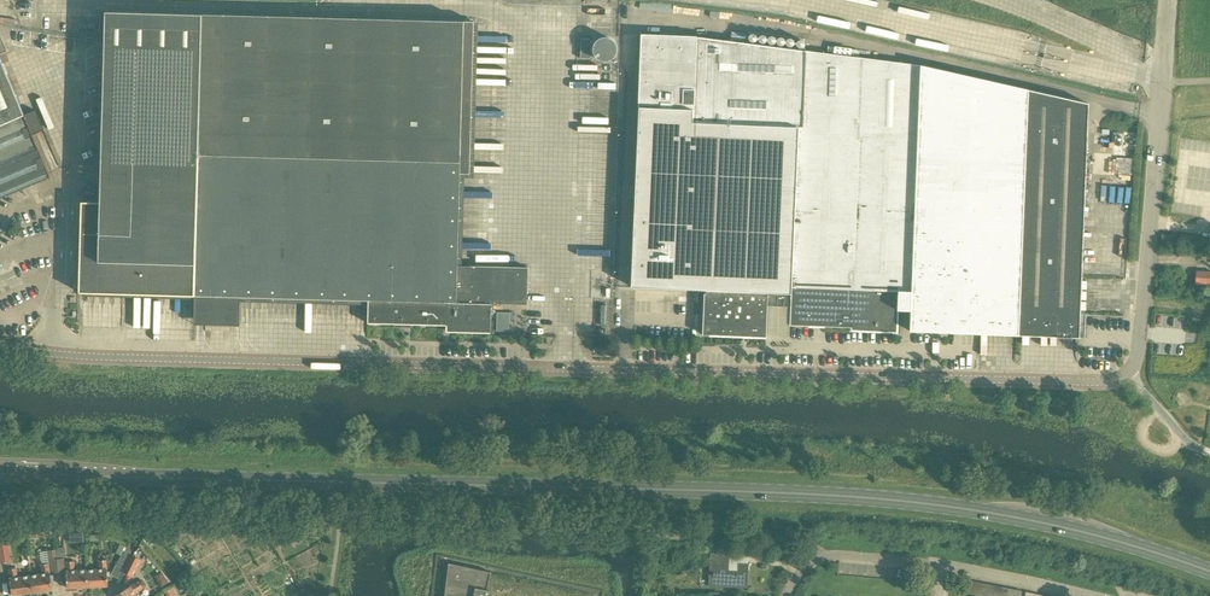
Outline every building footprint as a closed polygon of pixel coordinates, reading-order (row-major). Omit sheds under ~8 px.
[(194,295),(201,14),(105,12),(104,42),(99,203),(81,203),(78,292),(194,295)] [(463,21),(201,14),(194,295),(240,297),(368,300),(367,323),(408,324),(452,325),(451,332),(490,333),(491,303),(527,304),(528,268),(457,266),(463,21)] [(1076,276),(1085,103),(920,65),(917,140),(856,138),(857,114),(803,112),(808,51),(696,36),(641,34),(630,288),(704,291),(702,334),(710,335),(710,333),(764,335),(764,337),(765,337),(767,306),(790,307),(789,325),(817,326),(817,321),(823,321),(823,326),(850,327),(850,331),(897,333),(898,310),(910,310),(909,331),(1072,337),(1076,276)] [(617,52),(617,49),(617,47),(616,44),(615,42),(613,40),(611,39),(609,38),(606,37),(604,37),(601,38),(599,39),(597,40),(595,42),(594,44),(593,47),(593,49),(593,52),(594,54),(595,56),(597,58),(599,60),(601,61),(604,61),(606,61),(609,61),(611,60),(613,58),(615,56),(616,54),(617,52)] [(580,58),(590,59),(591,39),(581,39),(580,58)] [(49,177),(24,116),(24,115),(0,58),(0,197),(49,177)] [(1113,183),(1133,183),(1134,133),(1114,133),(1113,183)] [(1195,271),(1195,283),(1209,284),(1209,272),(1195,271)] [(240,297),(194,295),(193,331),(239,332),(240,297)] [(29,536),(51,534),(50,527),(28,529),(29,536)] [(153,537),(149,534),(143,540),(147,544),(147,543),(151,547),(155,542),(152,539),(153,537)] [(47,550),(48,559),(58,557),(57,549),(47,550)] [(125,567),(132,553),(124,549),(118,563),(125,567)] [(132,553),(125,567),(123,571),(135,577),(144,558),(132,553)] [(749,555),(729,554),(710,553),(710,570),(713,570),(712,585),(748,586),(749,563),(749,555)] [(99,569),(86,570),(87,587),(108,586),(107,569),(106,560),(98,560),(99,569)] [(86,570),(74,571),(74,561),(66,562),(66,571),(67,588),(87,587),(86,570)] [(485,587),(487,568),(449,563),(445,595),(527,595),(485,587)] [(30,575),(32,592),(52,589),(50,573),(48,564),(41,565),(42,574),(30,575)] [(30,575),(17,577),(16,568),(8,569),(10,578),(9,578),(12,595),(32,592),(30,575)] [(160,571),(153,575),(160,586),(167,581),(160,571)] [(130,586),(115,595),(116,595),(136,595),(134,593),(142,588),(145,587),(146,585),(143,580),(140,580),(130,586)] [(973,595),(975,582),(968,580),(966,593),(973,595)] [(975,582),(973,595),(979,595),(982,583),(975,582)] [(979,595),(986,595),(988,584),(982,583),(979,595)] [(988,584),(986,595),(993,595),(995,586),(988,584)] [(995,586),(993,595),(1000,595),(1001,587),(995,586)] [(1000,595),(1006,595),(1008,588),(1001,587),(1000,595)]
